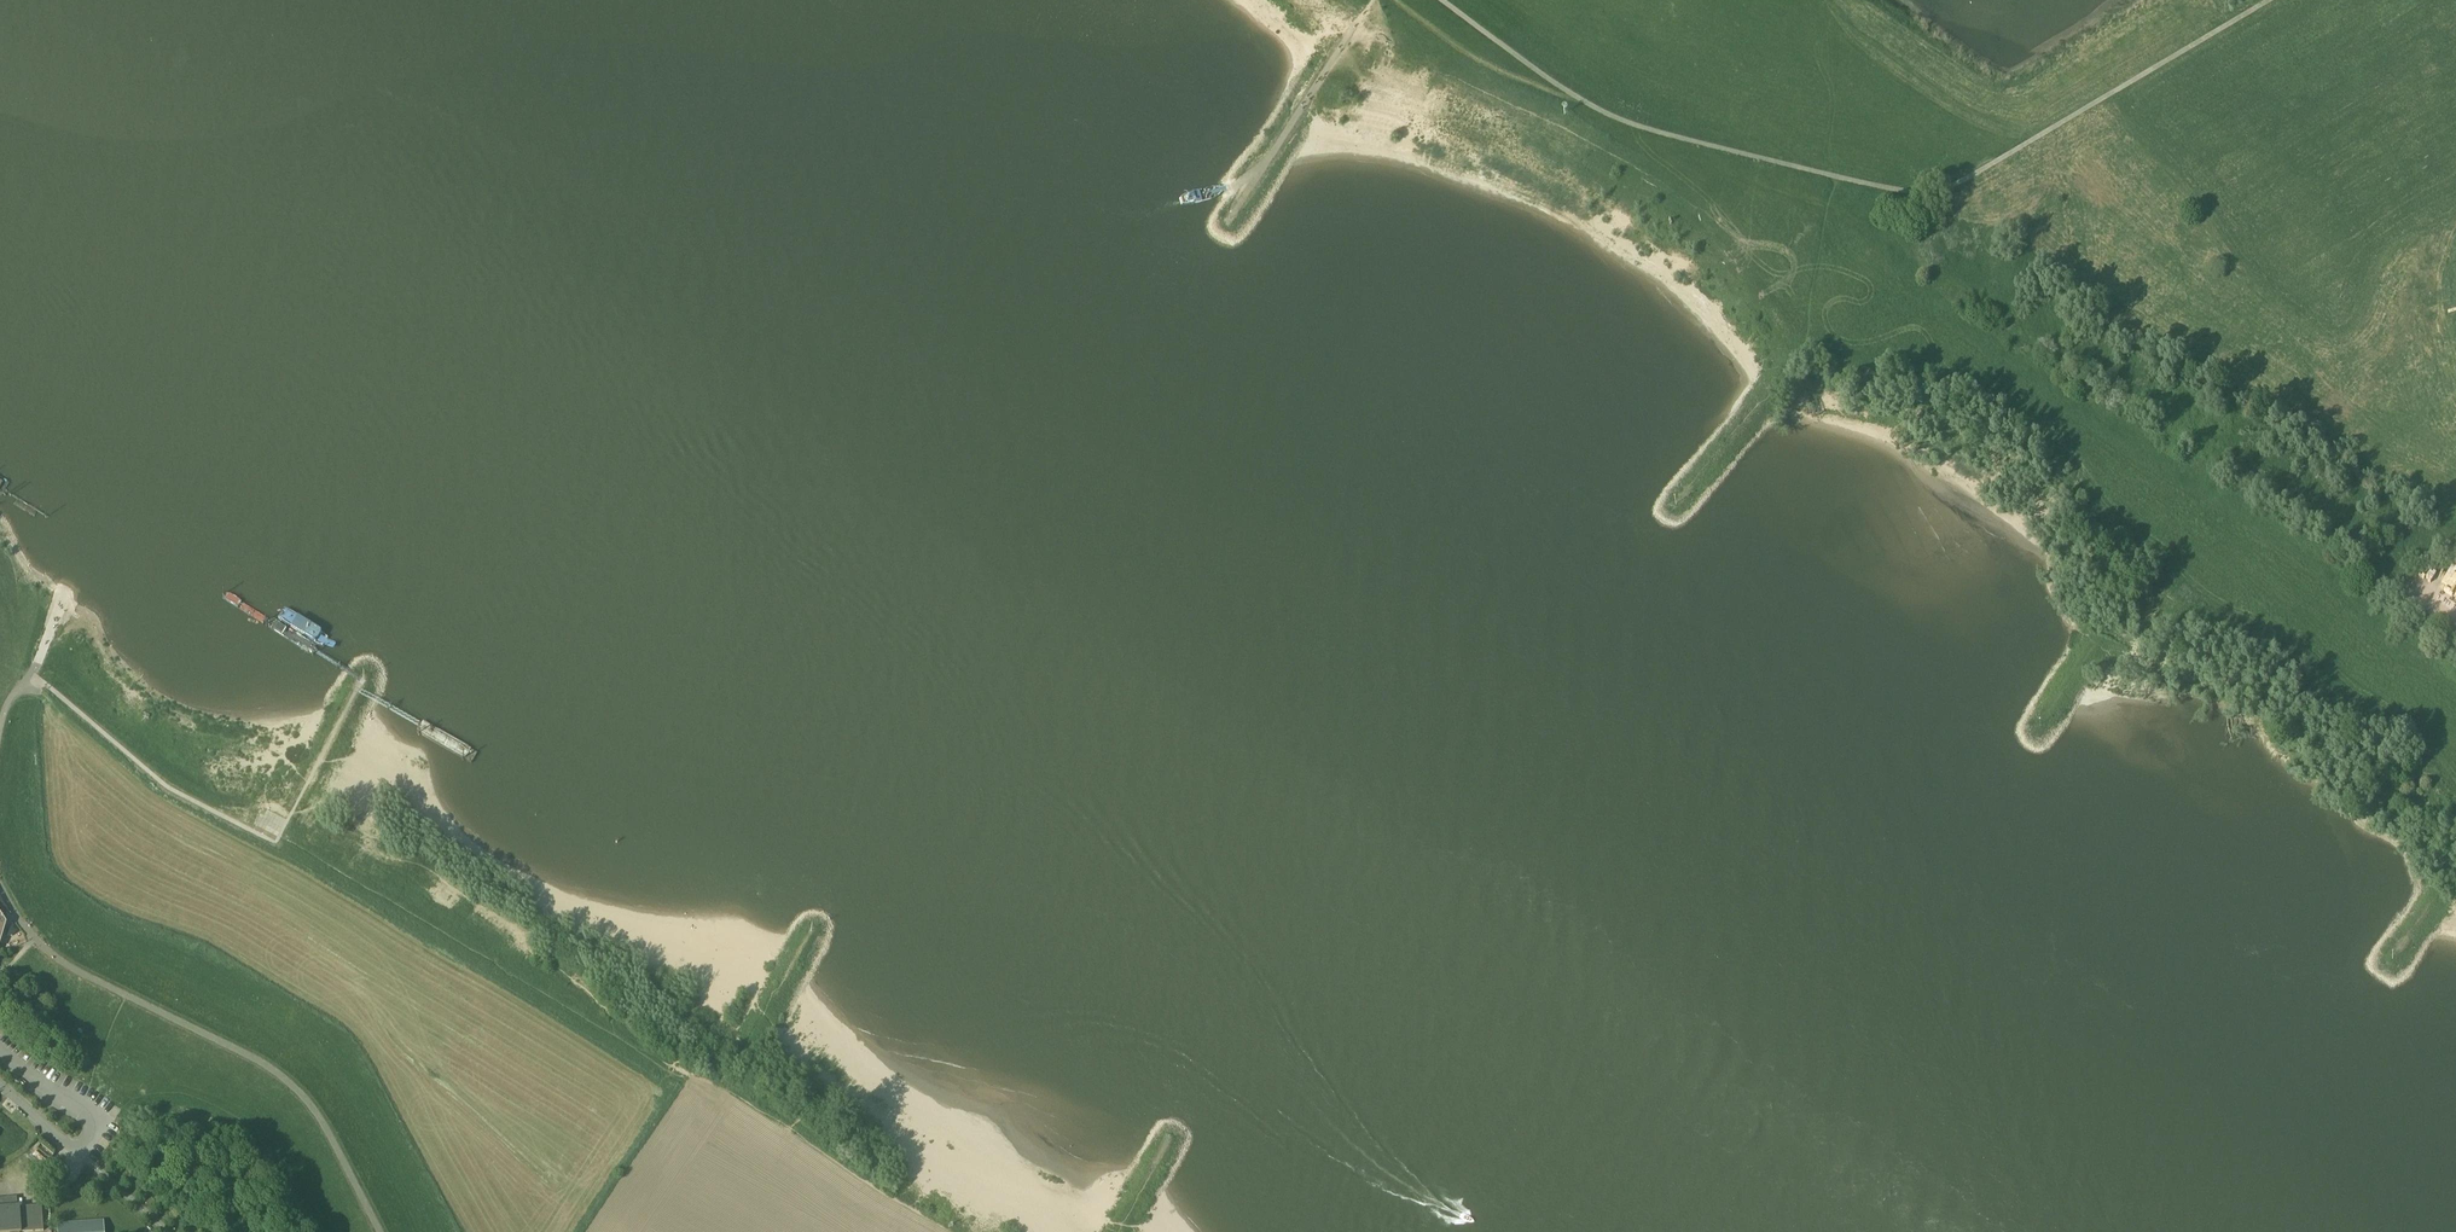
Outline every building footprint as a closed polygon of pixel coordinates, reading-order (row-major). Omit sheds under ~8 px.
[(17,1198),(0,1199),(0,1231),(28,1231),(44,1231),(42,1206),(20,1207),(18,1207),(17,1198)] [(58,1231),(105,1231),(104,1221),(58,1225),(58,1231)]
